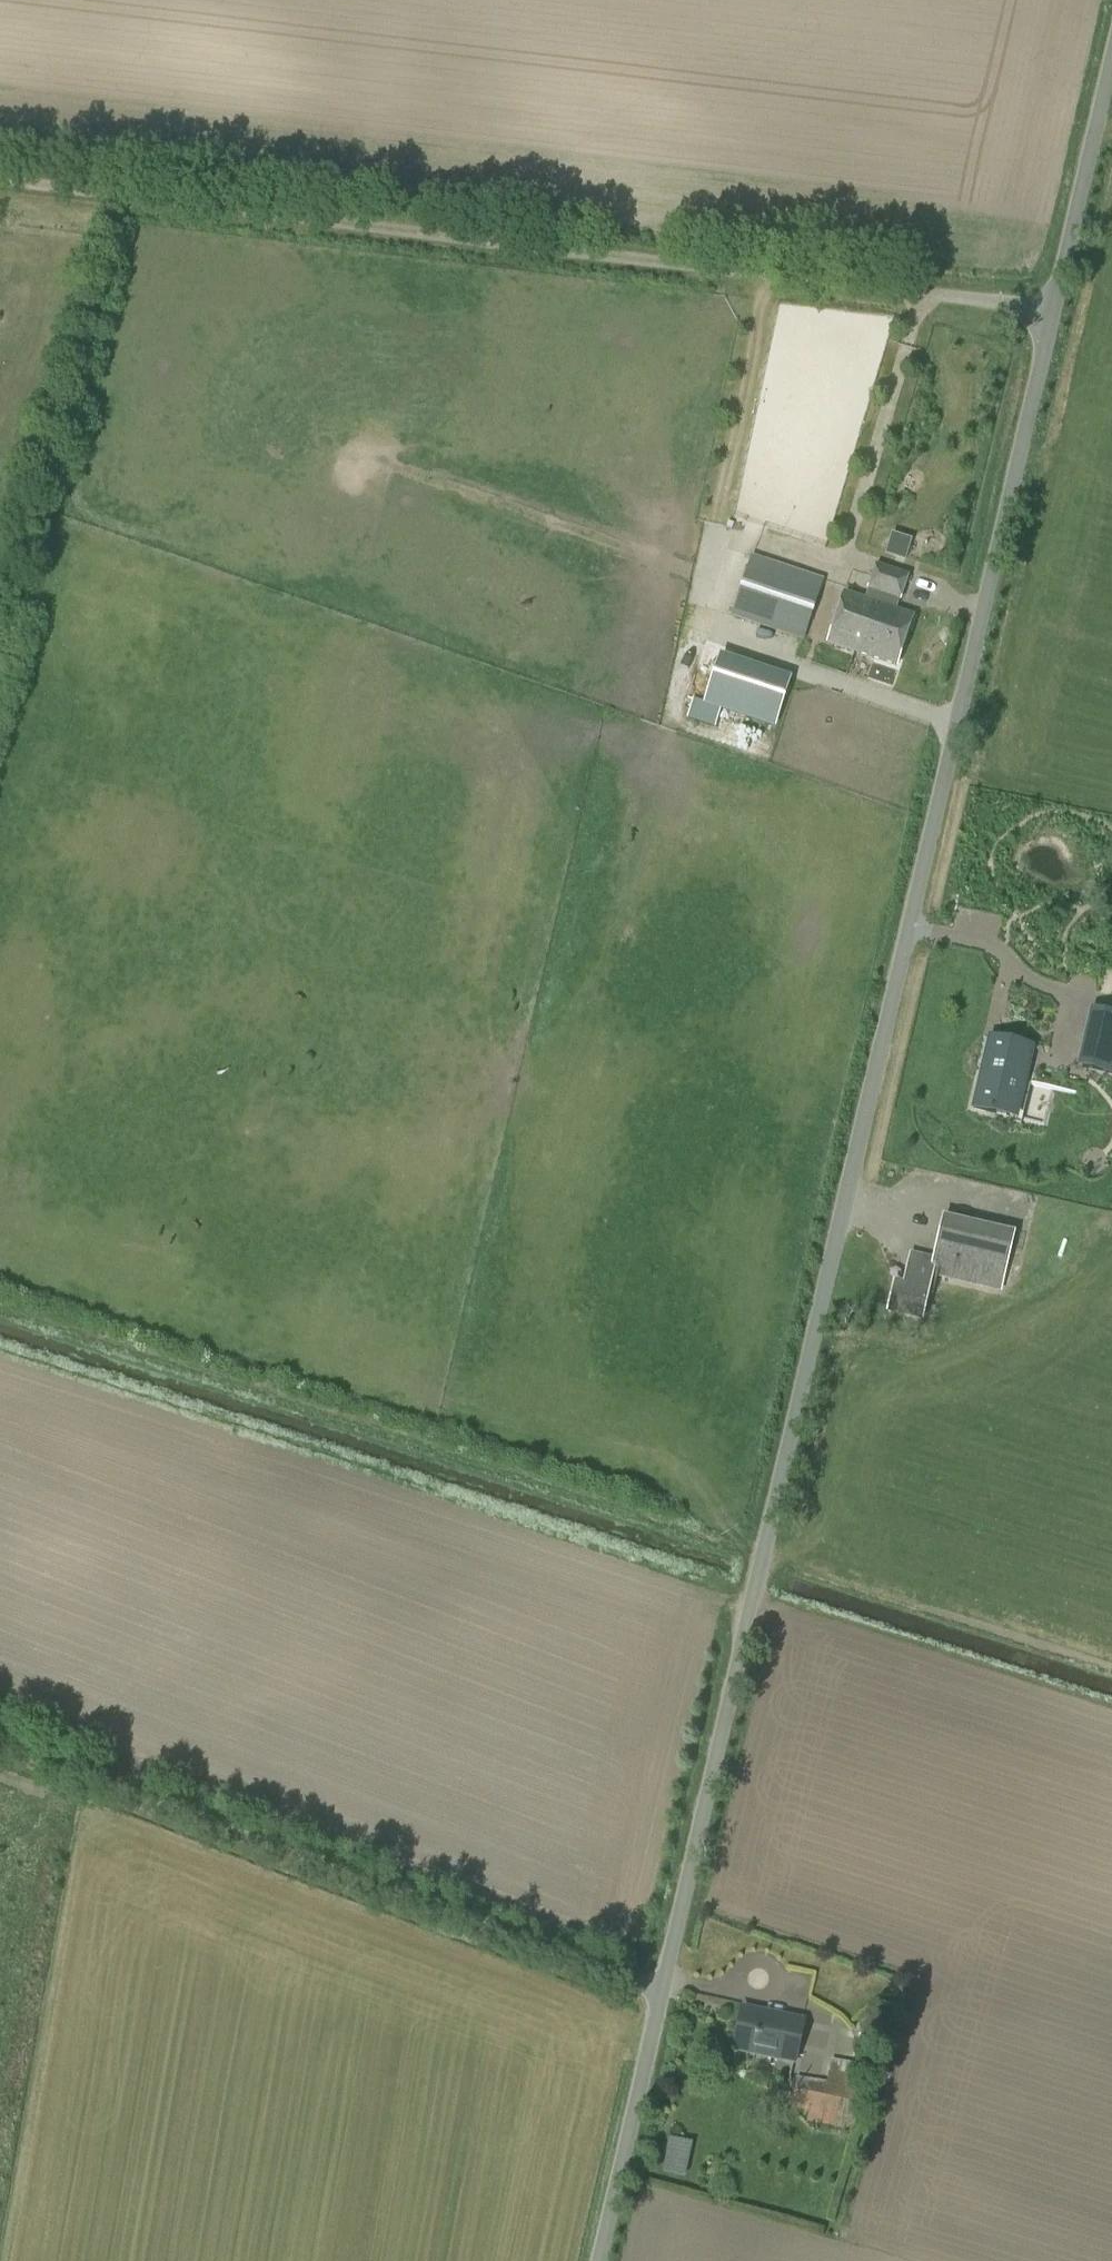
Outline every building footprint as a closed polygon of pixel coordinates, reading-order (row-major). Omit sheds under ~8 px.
[(883,553),(906,558),(911,537),(888,532),(883,553)] [(815,576),(751,555),(730,617),(794,638),(815,576)] [(846,592),(829,644),(897,666),(914,615),(898,610),(901,599),(903,600),(911,576),(878,565),(870,589),(871,589),(868,600),(846,592)] [(720,710),(775,729),(792,678),(720,654),(703,704),(720,710)] [(717,714),(693,707),(689,718),(714,726),(717,714)] [(1082,1068),(1111,1075),(1111,1015),(1095,1011),(1082,1068)] [(981,1035),(966,1100),(1026,1114),(1042,1049),(981,1035)] [(1001,1291),(1015,1232),(943,1215),(933,1257),(911,1252),(903,1285),(894,1283),(887,1312),(921,1319),(931,1275),(1001,1291)] [(796,2062),(804,2021),(741,2008),(733,2050),(796,2062)] [(851,2131),(863,2066),(831,2060),(827,2084),(798,2078),(793,2110),(809,2113),(807,2123),(851,2131)] [(685,2177),(693,2142),(668,2137),(661,2171),(685,2177)]
